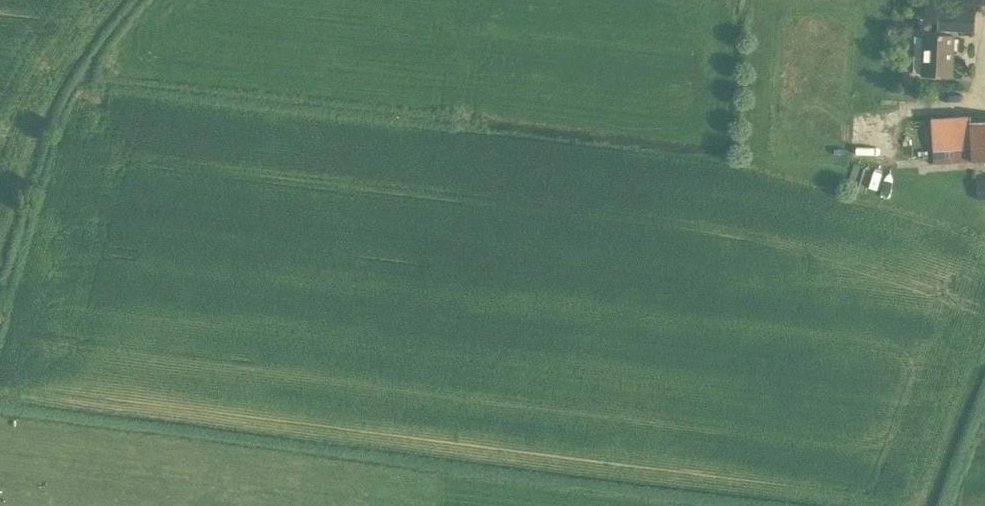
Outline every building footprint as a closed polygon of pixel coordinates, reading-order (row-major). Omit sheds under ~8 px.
[(975,29),(977,9),(944,7),(943,26),(975,29)] [(924,33),(922,75),(954,76),(955,35),(924,33)] [(933,120),(934,151),(973,148),(973,163),(984,162),(984,122),(972,122),(971,122),(971,118),(933,120)]
